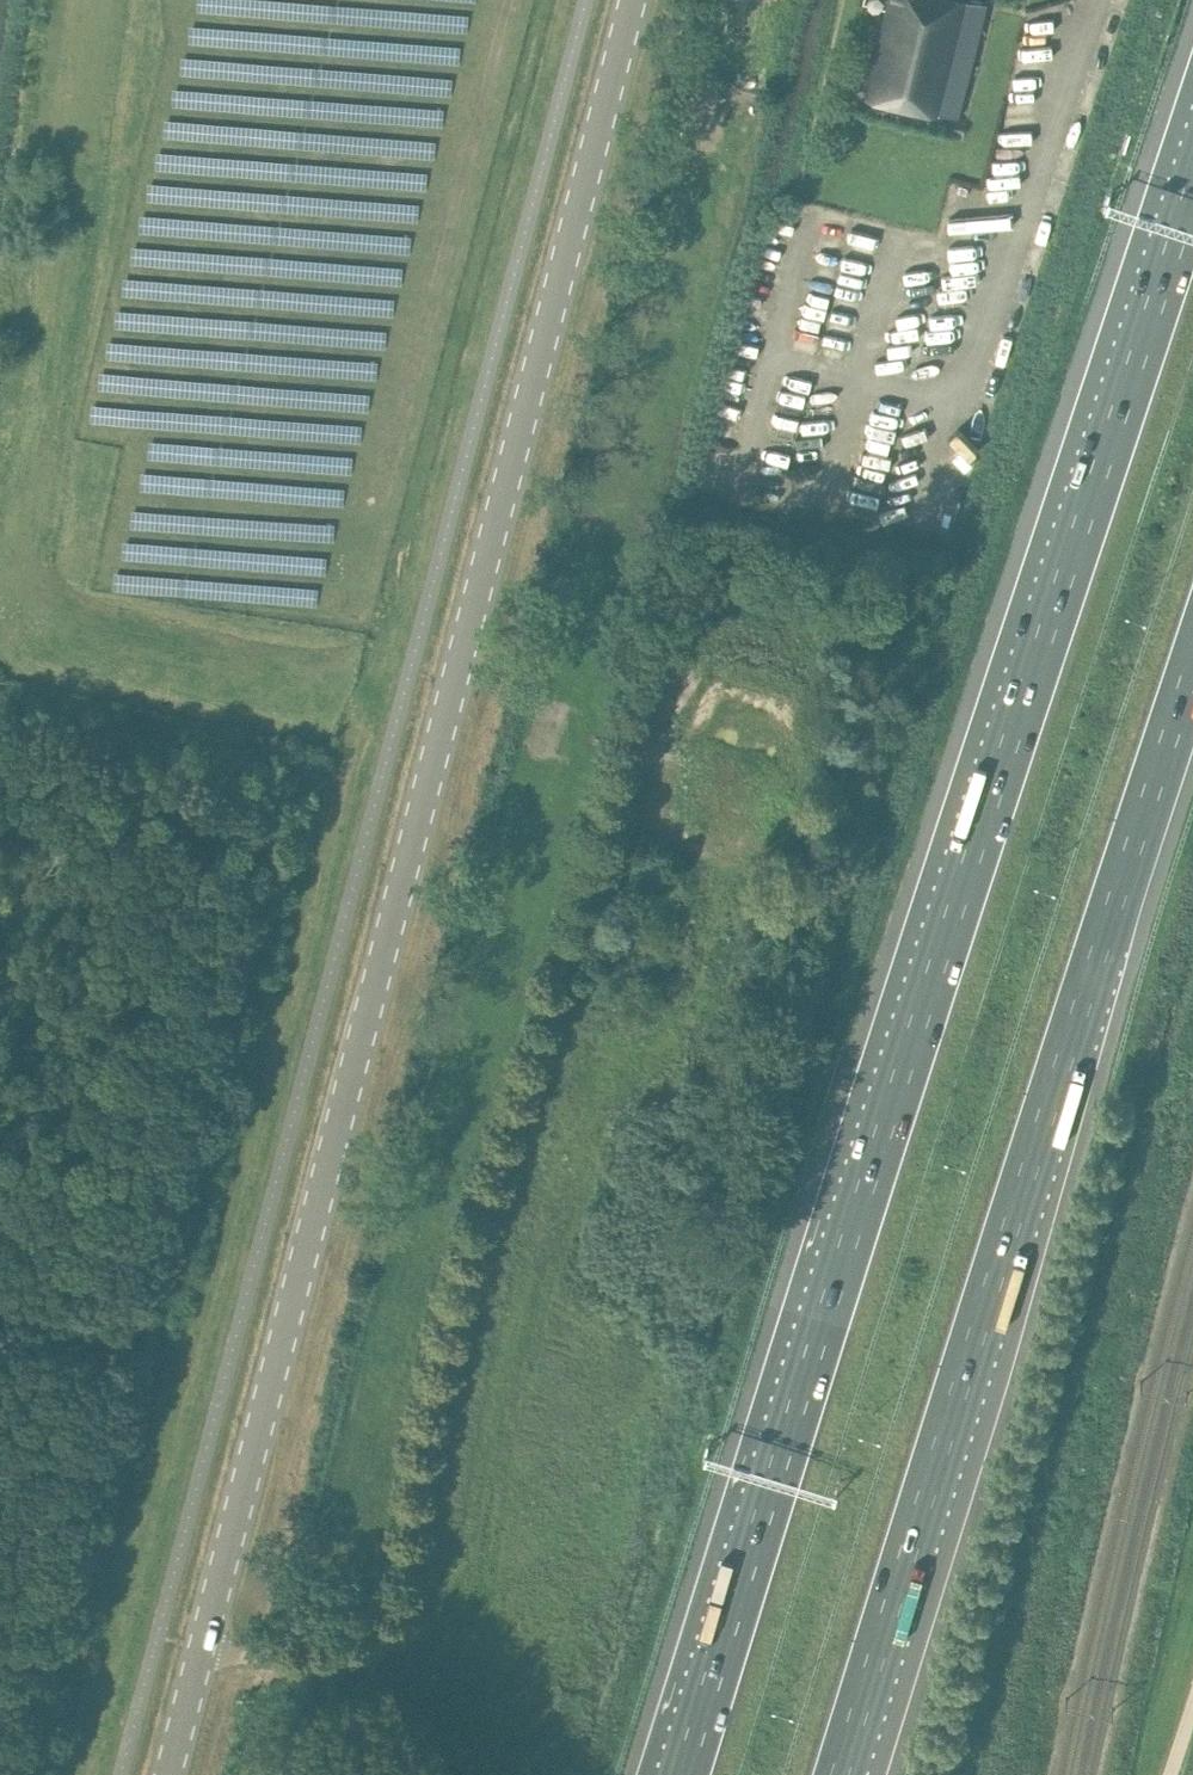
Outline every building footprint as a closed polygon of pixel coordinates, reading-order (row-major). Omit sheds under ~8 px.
[(866,93),(958,117),(987,3),(977,0),(889,0),(866,93)]
